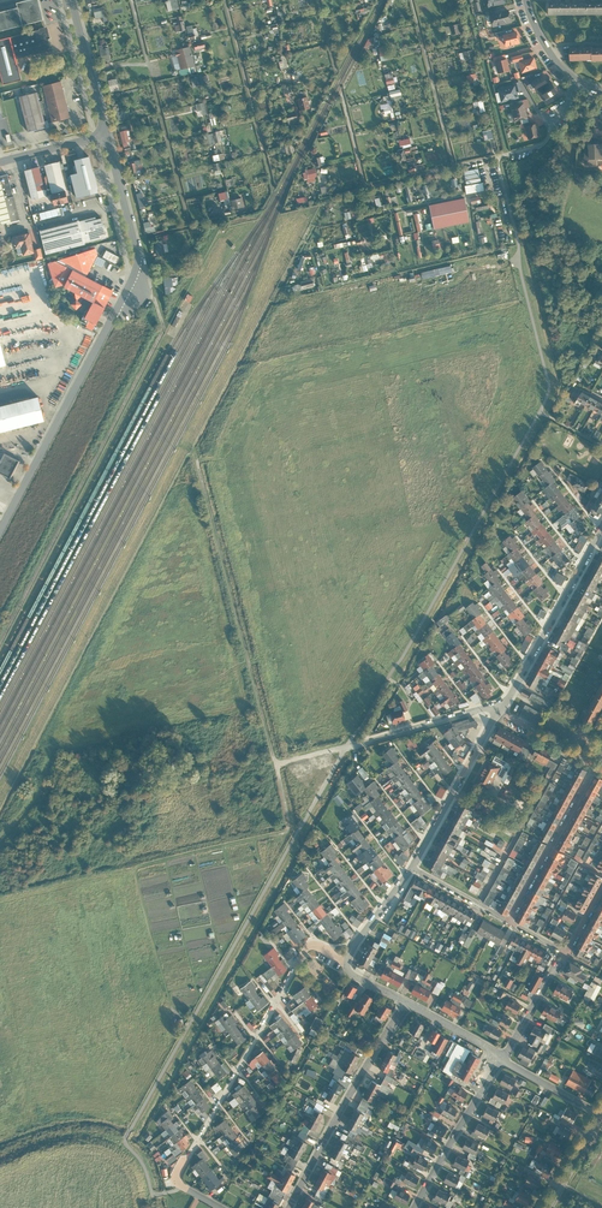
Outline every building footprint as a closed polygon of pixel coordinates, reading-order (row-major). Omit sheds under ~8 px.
[(0,13),(0,32),(43,21),(39,0),(31,0),(16,4),(17,8),(0,13)] [(169,11),(180,8),(178,0),(168,0),(166,0),(169,11)] [(488,9),(508,4),(507,0),(485,0),(488,9)] [(569,16),(569,2),(546,2),(547,16),(569,16)] [(596,16),(596,2),(569,2),(569,16),(596,16)] [(105,6),(94,8),(96,18),(104,17),(105,22),(107,22),(105,6)] [(358,17),(369,16),(368,8),(357,9),(358,17)] [(492,28),(511,23),(508,10),(488,15),(492,28)] [(177,17),(179,24),(175,25),(177,32),(187,29),(183,15),(177,17)] [(381,23),(379,23),(381,30),(392,27),(390,21),(389,21),(387,16),(380,17),(381,23)] [(446,25),(447,34),(463,33),(462,24),(446,25)] [(198,27),(194,28),(193,25),(188,25),(189,39),(196,38),(196,35),(199,34),(198,27)] [(44,29),(10,38),(16,59),(51,50),(49,40),(50,39),(47,27),(44,28),(44,29)] [(505,47),(519,44),(516,32),(506,35),(503,36),(505,47)] [(102,61),(111,60),(110,44),(100,44),(102,61)] [(592,46),(570,47),(571,62),(593,61),(592,48),(592,46)] [(177,51),(181,70),(196,66),(191,47),(177,51)] [(592,48),(593,61),(593,63),(601,63),(601,48),(592,48)] [(461,59),(473,58),(473,50),(460,51),(461,59)] [(283,60),(280,61),(281,68),(289,67),(287,55),(282,56),(283,60)] [(521,55),(511,58),(513,63),(518,62),(523,61),(521,55)] [(518,62),(521,74),(537,70),(534,58),(523,61),(518,62)] [(506,59),(494,62),(497,74),(509,71),(506,59)] [(289,80),(293,79),(294,83),(301,80),(300,76),(303,75),(302,69),(287,73),(289,80)] [(386,73),(388,90),(395,89),(393,72),(386,73)] [(192,78),(194,87),(210,82),(207,73),(192,78)] [(468,74),(468,83),(479,83),(478,73),(468,74)] [(536,81),(533,76),(523,82),(526,87),(531,84),(536,81)] [(543,76),(536,81),(531,84),(537,93),(540,91),(550,86),(543,76)] [(117,78),(109,80),(112,91),(120,89),(117,78)] [(61,82),(43,87),(52,124),(72,119),(61,82)] [(512,84),(513,86),(515,85),(516,92),(521,91),(519,82),(512,84)] [(550,86),(540,91),(546,100),(546,101),(555,96),(558,93),(552,84),(550,86)] [(285,93),(290,93),(290,94),(294,94),(294,85),(285,85),(285,93)] [(497,89),(501,103),(518,99),(516,92),(515,85),(513,86),(497,89)] [(401,88),(390,91),(391,97),(402,94),(401,88)] [(37,93),(19,98),(29,134),(47,129),(37,93)] [(309,96),(299,98),(301,110),(311,108),(309,96)] [(557,100),(555,96),(546,101),(546,100),(544,101),(547,106),(557,100)] [(521,101),(522,104),(523,104),(525,109),(529,108),(527,99),(521,101)] [(484,100),(475,101),(476,113),(485,112),(484,100)] [(199,116),(208,114),(205,102),(196,104),(199,116)] [(383,114),(392,112),(390,102),(381,104),(383,114)] [(522,104),(509,107),(513,123),(527,119),(525,109),(523,104),(522,104)] [(118,111),(119,119),(127,118),(126,110),(118,111)] [(288,113),(289,124),(299,123),(297,112),(288,113)] [(537,124),(524,127),(527,140),(540,137),(537,124)] [(122,127),(123,130),(120,131),(123,143),(133,140),(129,125),(122,127)] [(486,140),(494,138),(492,129),(483,131),(486,140)] [(216,143),(224,141),(221,130),(213,132),(216,143)] [(206,134),(210,146),(216,144),(213,133),(206,134)] [(402,148),(412,146),(411,137),(400,139),(402,148)] [(598,139),(598,137),(594,137),(594,139),(592,139),(592,144),(590,144),(590,149),(585,149),(586,163),(596,163),(596,158),(601,158),(601,139),(598,139)] [(294,144),(282,147),(283,152),(287,152),(288,154),(296,152),(294,144)] [(314,158),(317,166),(326,164),(324,155),(314,158)] [(93,173),(89,156),(74,160),(77,173),(70,175),(76,198),(98,192),(97,189),(98,189),(94,172),(93,173)] [(131,161),(132,172),(143,170),(142,160),(131,161)] [(40,166),(25,170),(32,200),(47,196),(46,192),(51,191),(54,204),(70,201),(60,161),(45,165),(47,174),(43,175),(40,166)] [(213,163),(216,175),(223,173),(220,162),(213,163)] [(479,168),(464,170),(466,185),(465,185),(466,193),(485,190),(484,182),(481,182),(479,168)] [(303,171),(305,179),(308,178),(308,182),(316,181),(314,169),(303,171)] [(20,219),(8,174),(0,176),(0,224),(20,219)] [(441,178),(444,185),(456,182),(453,174),(441,178)] [(234,178),(226,179),(228,187),(235,185),(234,178)] [(428,198),(436,195),(432,182),(424,185),(428,198)] [(230,198),(228,191),(219,193),(221,200),(230,198)] [(140,205),(146,204),(144,192),(138,193),(140,205)] [(396,195),(387,197),(389,204),(398,202),(396,195)] [(472,205),(482,202),(480,195),(471,198),(472,205)] [(381,196),(372,199),(374,208),(383,205),(381,196)] [(232,199),(233,209),(244,207),(242,198),(232,199)] [(464,198),(430,205),(436,229),(469,221),(464,198)] [(420,212),(414,214),(418,232),(424,230),(420,212)] [(80,219),(40,229),(47,254),(86,244),(85,242),(101,237),(101,235),(107,234),(103,216),(97,218),(96,216),(80,220),(80,219)] [(156,231),(155,225),(152,226),(151,221),(145,222),(146,232),(156,231)] [(30,232),(12,236),(15,248),(21,247),(23,255),(34,253),(36,259),(43,258),(41,247),(35,249),(30,232)] [(434,248),(441,247),(440,239),(433,240),(434,248)] [(156,242),(158,257),(166,255),(166,253),(170,252),(168,243),(164,244),(163,240),(156,242)] [(96,248),(48,263),(56,287),(64,284),(94,301),(85,317),(90,319),(86,327),(93,330),(113,290),(86,275),(98,254),(96,248)] [(119,258),(106,251),(103,258),(116,264),(119,258)] [(385,258),(386,262),(391,262),(389,252),(371,255),(372,260),(385,258)] [(369,268),(374,266),(371,255),(361,258),(363,265),(360,266),(362,272),(369,270),(369,268)] [(98,256),(95,263),(103,266),(106,259),(98,256)] [(345,267),(343,259),(332,262),(335,270),(345,267)] [(451,266),(421,273),(423,280),(452,272),(451,266)] [(178,276),(164,278),(166,293),(175,292),(174,285),(178,285),(178,276)] [(314,280),(295,283),(296,289),(304,287),(304,288),(315,286),(314,280)] [(82,304),(77,298),(72,303),(77,308),(82,304)] [(181,310),(173,325),(176,326),(183,311),(181,310)] [(582,391),(577,401),(585,406),(590,396),(582,391)] [(599,401),(590,396),(585,406),(594,410),(599,401)] [(0,406),(0,432),(44,421),(38,397),(0,406)] [(594,410),(601,415),(601,403),(599,401),(594,410)] [(19,461),(5,453),(0,462),(0,473),(10,478),(19,461)] [(541,475),(548,470),(542,461),(535,467),(541,475)] [(541,475),(549,486),(555,482),(557,481),(553,476),(556,474),(552,470),(550,472),(548,470),(541,475)] [(587,493),(592,485),(572,474),(569,478),(574,483),(573,486),(587,493)] [(549,486),(544,490),(551,499),(561,490),(555,482),(549,486)] [(568,499),(561,490),(551,499),(554,503),(556,501),(560,506),(568,499)] [(514,499),(522,509),(530,503),(532,501),(524,491),(514,499)] [(597,503),(592,511),(601,517),(601,516),(601,494),(597,503)] [(566,514),(575,508),(568,499),(560,506),(557,507),(560,511),(563,509),(566,514)] [(522,509),(530,520),(536,515),(538,514),(535,510),(537,507),(534,504),(532,506),(530,503),(522,509)] [(570,518),(573,522),(579,518),(581,516),(575,508),(566,514),(558,520),(563,526),(569,521),(568,520),(570,518)] [(536,515),(530,520),(525,523),(532,532),(543,524),(536,515)] [(579,518),(573,522),(571,524),(580,535),(588,529),(579,518)] [(541,538),(549,532),(543,524),(532,532),(535,536),(538,534),(541,538)] [(549,532),(541,538),(538,540),(542,545),(544,543),(548,547),(556,541),(549,532)] [(503,542),(512,553),(518,549),(520,547),(516,543),(519,540),(515,537),(513,539),(511,536),(503,542)] [(582,552),(587,543),(581,540),(576,549),(582,552)] [(552,557),(561,552),(563,550),(556,541),(548,547),(546,549),(552,557)] [(513,559),(516,563),(524,557),(518,549),(512,553),(507,556),(510,561),(513,559)] [(561,552),(552,557),(561,568),(569,562),(567,559),(569,557),(565,553),(563,555),(561,552)] [(523,572),(531,566),(524,557),(516,563),(510,568),(513,572),(520,567),(523,572)] [(504,571),(509,568),(503,560),(498,563),(504,571)] [(595,562),(592,568),(601,573),(601,565),(595,562)] [(526,576),(529,580),(538,574),(531,566),(523,572),(516,577),(520,581),(526,576)] [(601,581),(601,573),(592,568),(589,574),(601,581)] [(492,569),(484,575),(494,586),(499,582),(501,580),(498,576),(500,574),(497,570),(494,572),(492,569)] [(567,578),(558,573),(554,581),(563,586),(567,578)] [(544,583),(538,574),(529,580),(527,582),(530,587),(533,585),(536,589),(542,585),(544,583)] [(598,587),(601,581),(589,574),(585,580),(598,587)] [(595,593),(598,587),(585,580),(582,586),(595,593)] [(506,590),(499,582),(494,586),(488,590),(495,598),(506,590)] [(542,585),(536,589),(534,591),(543,601),(550,596),(548,593),(550,591),(547,587),(545,589),(542,585)] [(592,599),(595,593),(582,586),(578,592),(592,599)] [(506,590),(495,598),(499,602),(501,601),(504,605),(513,599),(506,590)] [(588,606),(592,599),(578,592),(575,598),(588,606)] [(529,602),(535,598),(531,594),(526,598),(529,602)] [(585,612),(588,606),(575,598),(572,605),(585,612)] [(519,608),(513,599),(504,605),(502,607),(505,611),(507,610),(510,614),(519,608)] [(473,602),(466,608),(475,619),(480,615),(482,613),(479,609),(481,607),(478,603),(476,605),(473,602)] [(581,618),(585,612),(572,605),(568,611),(581,618)] [(526,616),(519,608),(510,614),(508,616),(511,620),(514,618),(518,622),(523,618),(526,616)] [(548,613),(542,610),(539,616),(545,619),(548,613)] [(578,624),(581,618),(568,611),(565,617),(578,624)] [(437,628),(439,631),(445,628),(443,625),(450,620),(447,615),(437,621),(440,626),(437,628)] [(487,623),(480,615),(475,619),(463,628),(467,632),(476,626),(479,630),(487,623)] [(575,630),(578,624),(565,617),(561,623),(575,630)] [(527,622),(523,618),(518,622),(516,624),(524,635),(532,629),(530,626),(532,624),(529,620),(527,622)] [(494,632),(487,623),(479,630),(477,631),(480,636),(482,634),(486,638),(494,632)] [(571,636),(575,630),(561,623),(558,629),(571,636)] [(570,681),(594,630),(588,627),(577,650),(580,651),(577,657),(574,656),(570,666),(566,664),(563,669),(567,671),(564,678),(570,681)] [(461,643),(449,628),(442,634),(454,649),(460,645),(461,643)] [(568,642),(571,636),(558,629),(555,635),(568,642)] [(500,640),(494,632),(486,638),(483,641),(486,644),(489,643),(492,647),(500,640)] [(527,653),(534,639),(528,635),(520,649),(527,653)] [(564,649),(568,642),(555,635),(551,641),(564,649)] [(507,649),(500,640),(492,647),(489,648),(493,653),(495,651),(499,655),(504,651),(507,649)] [(466,653),(460,645),(454,649),(448,653),(451,658),(454,656),(458,660),(466,653)] [(548,645),(545,652),(557,659),(561,652),(548,645)] [(508,655),(504,651),(499,655),(497,657),(506,668),(513,662),(511,660),(513,657),(510,653),(508,655)] [(545,652),(541,658),(553,665),(557,659),(545,652)] [(466,653),(458,660),(454,662),(458,666),(461,664),(465,668),(473,662),(466,653)] [(430,657),(419,664),(424,672),(432,666),(435,664),(430,657)] [(541,658),(537,665),(549,672),(553,665),(541,658)] [(467,673),(471,677),(479,670),(473,662),(465,668),(461,671),(465,675),(467,673)] [(537,665),(534,671),(546,678),(549,672),(537,665)] [(430,681),(439,675),(432,666),(424,672),(418,676),(422,680),(427,677),(430,681)] [(479,670),(471,677),(469,679),(472,683),(474,682),(478,686),(484,681),(486,679),(479,670)] [(534,671),(530,677),(542,684),(546,678),(534,671)] [(445,683),(439,675),(430,681),(426,685),(429,689),(434,685),(437,689),(445,683)] [(530,677),(526,684),(538,691),(542,684),(530,677)] [(562,677),(558,683),(565,687),(569,681),(562,677)] [(468,686),(465,681),(463,682),(461,679),(457,682),(462,690),(468,686)] [(484,681),(478,686),(475,688),(484,698),(492,692),(490,689),(492,687),(489,683),(487,685),(484,681)] [(421,701),(424,699),(421,695),(425,692),(419,683),(414,687),(417,691),(414,693),(421,701)] [(452,692),(445,683),(437,689),(434,691),(438,696),(440,694),(443,698),(452,692)] [(523,688),(520,694),(527,697),(530,691),(523,688)] [(459,701),(452,692),(443,698),(439,702),(443,707),(447,704),(451,707),(459,701)] [(471,696),(476,703),(482,699),(477,692),(471,696)] [(601,707),(601,698),(595,695),(589,706),(599,712),(601,707)] [(428,706),(433,702),(428,696),(424,699),(428,706)] [(408,711),(403,701),(399,703),(404,713),(408,711)] [(526,704),(521,716),(539,725),(545,713),(526,704)] [(593,723),(599,712),(589,706),(583,717),(593,723)] [(402,710),(390,714),(393,725),(406,722),(402,710)] [(469,718),(452,723),(453,725),(444,732),(450,740),(459,733),(457,731),(473,726),(476,728),(479,723),(476,719),(470,721),(469,718)] [(493,739),(502,743),(509,731),(500,726),(493,739)] [(517,736),(509,731),(502,743),(510,748),(517,736)] [(464,740),(459,733),(450,740),(455,746),(464,740)] [(517,736),(510,748),(518,752),(525,740),(517,736)] [(439,751),(432,742),(419,753),(422,757),(428,753),(431,757),(439,751)] [(548,773),(551,775),(558,763),(551,760),(555,752),(540,745),(534,755),(538,757),(537,760),(551,767),(548,773)] [(393,746),(382,754),(391,765),(397,761),(399,759),(395,754),(398,753),(393,746)] [(446,760),(439,751),(431,757),(427,760),(431,764),(434,761),(438,765),(446,760)] [(492,762),(487,760),(476,781),(488,788),(497,772),(498,773),(498,774),(504,782),(509,774),(507,773),(512,764),(495,755),(492,762)] [(438,765),(432,770),(435,774),(437,772),(441,777),(453,768),(446,760),(438,765)] [(392,771),(395,776),(403,769),(397,761),(391,765),(385,770),(388,774),(392,771)] [(363,766),(359,770),(365,778),(370,775),(363,766)] [(584,777),(587,771),(578,766),(577,768),(573,766),(571,770),(584,777)] [(410,778),(403,769),(395,776),(391,779),(394,783),(398,780),(402,785),(410,778)] [(581,783),(584,777),(571,770),(569,773),(573,775),(572,778),(581,783)] [(363,789),(366,787),(357,775),(347,783),(356,795),(363,789)] [(595,775),(592,781),(601,787),(601,779),(595,775)] [(405,788),(409,793),(417,787),(410,778),(402,785),(398,787),(401,791),(405,788)] [(581,783),(572,778),(570,781),(564,778),(563,781),(565,782),(577,789),(581,783)] [(374,781),(366,787),(363,789),(368,794),(370,797),(372,800),(377,796),(380,794),(379,794),(376,789),(379,787),(378,787),(374,781)] [(588,788),(597,792),(601,795),(601,787),(592,781),(588,788)] [(574,794),(577,789),(565,782),(563,785),(567,787),(565,789),(574,794)] [(423,796),(417,787),(409,793),(405,796),(408,800),(411,797),(415,802),(421,798),(423,796)] [(437,796),(442,798),(447,790),(442,787),(437,796)] [(597,792),(588,788),(585,793),(600,801),(601,798),(598,797),(599,796),(596,795),(597,792)] [(574,794),(565,789),(563,792),(561,791),(561,792),(558,790),(556,793),(571,800),(574,794)] [(568,806),(571,800),(556,793),(555,795),(560,798),(559,801),(568,806)] [(585,793),(582,799),(591,804),(593,801),(595,803),(595,802),(598,804),(600,801),(585,793)] [(377,796),(372,800),(363,806),(367,810),(372,806),(376,810),(384,804),(377,796)] [(424,802),(421,798),(415,802),(413,804),(421,815),(432,807),(427,800),(424,802)] [(591,804),(582,799),(579,805),(592,812),(593,810),(589,808),(591,804)] [(478,800),(475,805),(480,808),(483,802),(478,800)] [(568,806),(559,801),(557,804),(551,801),(549,804),(564,812),(568,806)] [(379,814),(383,819),(391,813),(384,804),(376,810),(373,813),(375,817),(379,814)] [(561,818),(564,812),(549,804),(548,807),(554,810),(552,813),(561,818)] [(469,810),(459,805),(455,811),(468,818),(470,815),(467,814),(469,810)] [(579,805),(575,811),(584,816),(586,813),(589,815),(589,814),(593,816),(594,813),(592,812),(579,805)] [(366,811),(361,815),(364,820),(369,816),(366,811)] [(455,811),(452,817),(465,823),(468,818),(455,811)] [(584,816),(575,811),(572,817),(586,825),(588,822),(584,819),(583,821),(582,820),(584,816)] [(398,822),(391,813),(383,819),(379,822),(382,826),(386,823),(389,828),(398,822)] [(561,818),(552,813),(549,819),(558,824),(561,818)] [(357,828),(360,826),(356,822),(358,820),(353,814),(343,822),(352,833),(357,828)] [(411,823),(416,829),(425,823),(421,816),(411,823)] [(465,823),(452,817),(449,823),(462,829),(465,823)] [(554,830),(558,824),(549,819),(544,817),(542,820),(547,823),(545,826),(554,830)] [(572,817),(569,823),(578,828),(579,825),(581,827),(582,826),(585,827),(586,825),(572,817)] [(404,830),(398,822),(389,828),(386,830),(389,834),(392,832),(396,836),(404,830)] [(449,823),(446,829),(456,834),(458,831),(460,832),(462,829),(449,823)] [(576,831),(578,828),(569,823),(565,829),(577,835),(580,837),(581,834),(578,832),(576,831)] [(554,830),(545,826),(542,832),(551,837),(554,830)] [(357,828),(352,833),(345,837),(349,841),(352,838),(356,844),(364,837),(357,828)] [(456,834),(446,829),(442,835),(458,844),(461,837),(456,835),(456,834)] [(562,835),(571,840),(574,841),(577,835),(565,829),(562,835)] [(396,836),(393,838),(402,850),(413,841),(404,830),(396,836)] [(548,842),(551,837),(542,832),(539,837),(548,842)] [(442,835),(439,841),(452,848),(453,846),(456,847),(458,844),(442,835)] [(569,842),(571,840),(562,835),(559,841),(573,848),(574,846),(572,844),(569,842)] [(582,844),(587,847),(592,838),(587,835),(582,844)] [(362,852),(370,845),(364,837),(356,844),(350,848),(353,852),(359,848),(362,852)] [(497,845),(503,848),(506,841),(501,838),(497,845)] [(547,844),(537,839),(534,845),(543,850),(547,844)] [(452,848),(439,841),(436,847),(449,854),(452,848)] [(572,851),(573,848),(559,841),(556,847),(565,852),(566,849),(569,850),(569,849),(572,851)] [(540,856),(543,850),(534,845),(529,842),(527,846),(532,848),(531,851),(540,856)] [(331,843),(320,852),(329,863),(335,858),(337,857),(335,854),(338,852),(331,843)] [(369,860),(377,854),(370,845),(362,852),(356,856),(360,861),(366,856),(369,860)] [(436,847),(432,854),(444,861),(446,857),(452,860),(454,857),(449,854),(436,847)] [(575,856),(580,859),(585,850),(581,847),(575,856)] [(563,854),(554,849),(551,855),(564,862),(565,859),(561,857),(563,854)] [(540,856),(531,851),(528,855),(527,854),(524,851),(522,854),(527,858),(536,862),(540,856)] [(377,854),(369,860),(365,863),(368,867),(372,865),(376,869),(381,865),(384,863),(377,854)] [(397,862),(404,866),(407,859),(397,854),(395,859),(398,861),(397,862)] [(444,861),(432,854),(429,860),(441,866),(444,861)] [(548,861),(557,865),(558,862),(562,864),(564,862),(551,855),(548,861)] [(330,869),(333,873),(341,867),(335,858),(329,863),(319,870),(322,874),(330,869)] [(476,877),(471,890),(479,894),(489,867),(492,861),(486,858),(481,870),(479,870),(476,877)] [(533,868),(536,862),(527,858),(524,863),(533,868)] [(441,866),(429,860),(425,866),(432,870),(431,873),(439,877),(443,871),(440,869),(441,866)] [(555,869),(557,865),(548,861),(544,867),(557,874),(559,871),(555,869)] [(600,861),(598,864),(592,861),(591,864),(601,870),(601,863),(600,861)] [(533,868),(524,863),(522,867),(517,864),(515,866),(530,873),(533,868)] [(376,869),(373,871),(382,882),(392,874),(387,868),(386,869),(385,867),(384,868),(381,865),(376,869)] [(527,880),(530,873),(515,866),(514,868),(520,871),(518,875),(527,880)] [(348,876),(341,867),(333,873),(329,876),(332,880),(336,877),(340,882),(348,876)] [(541,873),(550,878),(552,874),(556,876),(557,874),(544,867),(541,873)] [(573,879),(576,880),(577,877),(582,879),(584,876),(580,875),(581,872),(576,870),(573,879)] [(590,878),(600,884),(601,881),(601,877),(590,870),(588,873),(592,875),(590,878)] [(300,892),(306,887),(309,886),(305,881),(308,879),(303,872),(292,881),(300,892)] [(548,880),(550,878),(541,873),(538,879),(552,886),(554,883),(548,880)] [(527,880),(518,875),(516,878),(510,875),(509,878),(523,886),(527,880)] [(342,886),(346,891),(355,884),(348,876),(340,882),(336,885),(339,888),(342,886)] [(415,894),(422,882),(415,878),(403,899),(409,902),(411,899),(410,898),(413,893),(415,894)] [(520,892),(523,886),(509,878),(507,881),(513,884),(511,887),(520,892)] [(597,889),(600,884),(590,878),(589,881),(584,879),(583,882),(597,889)] [(535,885),(543,890),(545,887),(547,888),(548,887),(551,889),(552,886),(538,879),(535,885)] [(421,897),(422,895),(427,886),(428,885),(422,882),(415,894),(421,897)] [(585,887),(584,890),(594,895),(597,889),(583,882),(581,884),(585,887)] [(362,893),(355,884),(346,891),(340,896),(343,900),(349,895),(353,899),(359,895),(362,893)] [(543,890),(535,885),(531,891),(540,895),(542,892),(547,895),(549,892),(543,890)] [(433,890),(427,886),(422,895),(426,898),(424,901),(426,902),(433,890)] [(305,902),(313,896),(306,887),(300,892),(294,896),(298,900),(301,898),(305,902)] [(520,892),(511,887),(508,891),(507,890),(508,889),(504,887),(503,890),(517,898),(520,892)] [(432,905),(434,902),(439,893),(433,890),(426,902),(432,905)] [(513,904),(517,898),(503,890),(502,892),(507,895),(504,899),(513,904)] [(591,901),(594,895),(584,890),(582,892),(578,890),(576,893),(591,901)] [(528,897),(536,902),(542,905),(545,900),(543,899),(544,897),(540,895),(531,891),(528,897)] [(337,893),(333,895),(337,903),(341,901),(337,893)] [(446,896),(439,893),(434,902),(438,904),(436,908),(439,909),(446,896)] [(579,898),(577,902),(587,907),(591,901),(576,893),(575,896),(579,898)] [(362,900),(359,895),(353,899),(351,901),(359,912),(370,904),(365,898),(362,900)] [(320,905),(313,896),(305,902),(312,911),(320,905)] [(439,909),(444,913),(452,900),(446,896),(439,909)] [(536,902),(528,897),(525,902),(537,909),(539,907),(535,905),(536,902)] [(513,904),(504,899),(503,902),(501,901),(497,899),(495,901),(497,903),(510,910),(513,904)] [(566,910),(569,903),(561,899),(558,906),(566,910)] [(458,903),(452,900),(444,913),(451,916),(458,903)] [(274,911),(282,921),(290,915),(287,911),(290,909),(284,902),(274,911)] [(521,908),(530,913),(532,910),(536,912),(537,909),(525,902),(521,908)] [(583,913),(587,907),(577,902),(576,904),(574,903),(573,903),(570,902),(569,904),(583,913)] [(451,916),(457,919),(464,907),(458,903),(451,916)] [(507,915),(510,910),(497,903),(494,908),(507,915)] [(327,913),(320,905),(312,911),(318,920),(327,913)] [(543,916),(548,918),(553,908),(548,906),(543,916)] [(470,910),(464,907),(457,919),(463,923),(470,910)] [(529,916),(530,913),(521,908),(518,915),(533,922),(535,919),(529,916)] [(567,909),(562,918),(572,923),(577,914),(567,909)] [(471,923),(476,914),(470,910),(463,923),(465,924),(467,921),(471,923)] [(595,912),(592,918),(601,923),(601,915),(595,912)] [(333,922),(327,913),(318,920),(314,923),(317,926),(321,924),(325,928),(333,922)] [(290,915),(282,921),(271,930),(274,934),(285,926),(289,930),(295,926),(297,924),(290,915)] [(359,915),(352,924),(358,928),(364,919),(359,915)] [(532,925),(533,922),(518,915),(515,920),(524,925),(526,922),(532,925)] [(541,918),(535,930),(540,932),(546,921),(541,918)] [(589,923),(598,928),(600,926),(601,927),(601,923),(592,918),(589,923)] [(476,932),(488,939),(495,926),(483,920),(476,932)] [(342,924),(347,929),(343,932),(347,937),(355,931),(345,921),(342,924)] [(337,927),(333,922),(325,928),(333,939),(344,931),(339,925),(337,927)] [(586,929),(599,936),(600,934),(596,932),(598,928),(589,923),(586,929)] [(289,930),(286,932),(295,943),(306,935),(301,928),(298,930),(295,926),(289,930)] [(506,933),(495,926),(488,939),(499,945),(506,933)] [(556,926),(551,935),(561,941),(567,932),(556,926)] [(406,934),(416,938),(418,932),(408,928),(406,934)] [(472,928),(469,935),(463,932),(459,940),(468,945),(476,929),(472,928)] [(599,936),(586,929),(582,935),(591,940),(594,936),(597,938),(599,936)] [(434,941),(431,940),(432,936),(427,934),(423,943),(431,946),(434,941)] [(516,947),(521,938),(515,935),(509,944),(516,947)] [(579,941),(597,950),(599,947),(593,944),(593,945),(590,943),(591,940),(582,935),(579,941)] [(518,958),(527,942),(521,938),(516,947),(512,955),(518,958)] [(441,950),(444,944),(439,941),(436,947),(441,950)] [(576,946),(588,953),(589,950),(596,954),(598,951),(597,950),(579,941),(576,946)] [(368,946),(376,950),(378,946),(370,942),(368,946)] [(533,945),(527,942),(518,958),(515,963),(521,966),(526,958),(533,945)] [(499,958),(505,946),(502,944),(496,956),(499,958)] [(534,957),(539,948),(533,945),(526,958),(528,960),(531,956),(534,957)] [(363,955),(372,959),(377,950),(376,950),(368,946),(363,955)] [(588,953),(576,946),(573,952),(589,961),(591,958),(586,956),(588,953)] [(263,956),(272,967),(280,961),(278,958),(280,957),(278,955),(279,954),(274,947),(263,956)] [(288,960),(298,953),(294,947),(284,954),(288,960)] [(539,948),(534,957),(534,959),(537,961),(536,963),(539,964),(546,952),(539,948)] [(544,969),(552,955),(546,952),(539,964),(538,965),(544,969)] [(363,955),(357,966),(366,971),(369,965),(372,959),(363,955)] [(286,969),(280,961),(272,967),(261,974),(266,981),(276,973),(278,976),(286,969)] [(583,969),(570,962),(563,973),(583,983),(587,975),(582,972),(583,969)] [(380,976),(387,980),(391,973),(394,968),(386,964),(380,976)] [(410,976),(432,983),(433,979),(430,978),(432,972),(428,971),(427,975),(409,969),(407,976),(410,977),(410,976)] [(387,980),(399,986),(403,978),(391,973),(387,980)] [(534,994),(543,977),(537,974),(528,991),(534,994)] [(506,984),(516,989),(519,984),(514,982),(515,980),(510,977),(506,984)] [(240,989),(249,1000),(257,994),(253,989),(256,987),(251,980),(240,989)] [(411,993),(418,997),(425,983),(419,980),(417,984),(416,984),(411,993)] [(445,983),(439,980),(433,992),(439,995),(445,983)] [(470,981),(466,989),(472,991),(476,984),(470,981)] [(431,986),(425,983),(418,997),(425,1000),(430,991),(429,990),(431,986)] [(559,983),(553,994),(567,1002),(573,991),(559,983)] [(590,999),(597,985),(592,983),(585,996),(590,999)] [(343,993),(351,998),(357,989),(348,984),(343,993)] [(311,996),(304,987),(293,996),(299,1005),(311,996)] [(363,1015),(373,998),(364,993),(358,1004),(354,1010),(363,1015)] [(257,994),(249,1000),(257,1011),(268,1002),(263,996),(260,998),(257,994)] [(318,1005),(311,996),(299,1005),(291,1011),(295,1016),(307,1007),(310,1011),(318,1005)] [(448,1013),(455,1000),(451,997),(449,1001),(446,1000),(441,1009),(448,1013)] [(464,1003),(470,1007),(473,1001),(467,997),(464,1003)] [(503,999),(499,1005),(515,1014),(520,1005),(515,1002),(516,1001),(514,1001),(515,1000),(510,998),(508,1002),(503,999)] [(455,1000),(448,1013),(455,1017),(460,1008),(458,1007),(461,1003),(455,1000)] [(354,1010),(358,1004),(355,1002),(346,1015),(350,1017),(354,1010)] [(383,1019),(385,1020),(391,1010),(381,1004),(375,1014),(376,1015),(374,1019),(381,1024),(383,1019)] [(561,1012),(547,1004),(541,1015),(556,1022),(561,1012)] [(218,1019),(229,1034),(237,1028),(234,1023),(237,1021),(232,1014),(226,1018),(223,1015),(218,1019)] [(509,1028),(513,1020),(504,1015),(500,1023),(509,1028)] [(317,1030),(323,1019),(316,1016),(310,1027),(312,1027),(316,1030),(317,1030)] [(289,1026),(282,1017),(270,1026),(273,1031),(277,1028),(280,1032),(289,1026)] [(417,1037),(424,1025),(416,1020),(409,1032),(417,1037)] [(250,1021),(247,1023),(252,1030),(259,1025),(256,1021),(253,1024),(250,1021)] [(488,1024),(483,1033),(497,1041),(502,1032),(488,1024)] [(556,1031),(545,1024),(542,1029),(535,1026),(527,1041),(545,1051),(556,1031)] [(289,1026),(280,1032),(277,1035),(280,1039),(284,1036),(287,1041),(295,1035),(289,1026)] [(237,1028),(229,1034),(238,1045),(249,1037),(244,1030),(241,1032),(237,1028)] [(441,1034),(433,1030),(427,1040),(435,1044),(431,1051),(439,1055),(447,1040),(440,1036),(441,1034)] [(263,1037),(266,1042),(272,1038),(268,1033),(263,1037)] [(365,1048),(370,1039),(362,1034),(357,1043),(365,1048)] [(287,1041),(284,1043),(287,1047),(290,1045),(294,1050),(302,1044),(295,1035),(287,1041)] [(352,1050),(351,1053),(355,1054),(358,1048),(347,1042),(345,1047),(352,1050)] [(415,1043),(410,1051),(413,1054),(419,1046),(415,1043)] [(451,1057),(462,1063),(469,1051),(457,1045),(451,1057)] [(226,1053),(230,1060),(239,1053),(234,1047),(226,1053)] [(520,1062),(528,1066),(537,1050),(530,1047),(528,1049),(523,1047),(518,1056),(522,1058),(520,1062)] [(210,1068),(218,1062),(215,1057),(217,1055),(212,1049),(201,1057),(210,1068)] [(354,1065),(359,1057),(355,1054),(351,1053),(350,1055),(341,1050),(337,1056),(354,1065)] [(426,1055),(417,1050),(413,1056),(422,1061),(426,1055)] [(387,1051),(383,1059),(395,1066),(397,1062),(394,1061),(396,1056),(387,1051)] [(257,1062),(261,1066),(269,1060),(263,1052),(255,1058),(251,1061),(249,1065),(252,1069),(256,1066),(254,1064),(257,1062)] [(292,1052),(289,1059),(295,1062),(298,1055),(295,1054),(292,1052)] [(350,1074),(354,1065),(337,1056),(333,1053),(331,1057),(336,1059),(339,1061),(336,1066),(345,1071),(350,1074)] [(480,1059),(471,1055),(466,1065),(475,1070),(480,1059)] [(458,1078),(466,1065),(462,1063),(451,1057),(443,1072),(458,1080),(458,1078)] [(395,1066),(383,1059),(378,1067),(387,1073),(390,1068),(393,1070),(395,1066)] [(540,1069),(543,1070),(549,1060),(546,1059),(540,1069)] [(269,1060),(261,1066),(258,1069),(261,1073),(264,1071),(268,1075),(276,1069),(269,1060)] [(593,1061),(588,1070),(601,1077),(601,1066),(593,1061)] [(218,1062),(210,1068),(218,1080),(229,1071),(223,1063),(221,1065),(218,1062)] [(467,1083),(475,1070),(466,1065),(458,1078),(467,1083)] [(342,1077),(345,1071),(336,1066),(333,1072),(342,1077)] [(308,1068),(306,1074),(315,1077),(317,1071),(308,1068)] [(187,1069),(183,1072),(187,1077),(192,1074),(187,1069)] [(268,1075),(264,1078),(267,1081),(269,1080),(270,1082),(266,1086),(270,1091),(284,1079),(276,1069),(268,1075)] [(574,1070),(566,1084),(584,1094),(584,1093),(592,1097),(597,1087),(590,1084),(592,1080),(574,1070)] [(553,1072),(550,1078),(559,1082),(562,1076),(553,1072)] [(452,1085),(455,1080),(447,1074),(443,1080),(452,1085)] [(512,1078),(505,1074),(499,1084),(511,1090),(517,1079),(512,1077),(512,1078)] [(371,1080),(366,1089),(378,1095),(380,1092),(377,1090),(380,1085),(371,1080)] [(189,1081),(178,1089),(181,1093),(184,1091),(188,1095),(196,1089),(189,1081)] [(212,1086),(216,1092),(223,1087),(219,1081),(212,1086)] [(327,1087),(340,1093),(344,1086),(335,1081),(332,1085),(329,1083),(327,1087)] [(252,1093),(244,1084),(232,1093),(236,1097),(239,1095),(243,1100),(252,1093)] [(456,1086),(450,1095),(462,1102),(467,1092),(456,1086)] [(340,1093),(327,1087),(325,1090),(329,1092),(326,1098),(335,1102),(340,1093)] [(505,1091),(497,1088),(493,1097),(498,1100),(504,1103),(509,1092),(505,1090),(505,1091)] [(196,1089),(188,1095),(184,1098),(188,1102),(191,1100),(194,1104),(203,1098),(196,1089)] [(378,1095),(366,1089),(362,1097),(370,1102),(373,1097),(377,1099),(378,1095)] [(252,1093),(243,1100),(239,1102),(242,1106),(246,1103),(250,1108),(258,1102),(252,1093)] [(532,1101),(537,1104),(541,1096),(537,1093),(532,1101)] [(317,1101),(309,1096),(305,1102),(314,1107),(317,1101)] [(194,1104),(191,1107),(194,1111),(198,1108),(201,1113),(210,1107),(203,1098),(194,1104)] [(166,1102),(160,1106),(164,1111),(170,1106),(166,1102)] [(250,1108),(246,1111),(249,1115),(252,1112),(256,1117),(265,1111),(258,1102),(250,1108)] [(446,1104),(440,1113),(451,1119),(457,1110),(446,1104)] [(488,1105),(483,1114),(488,1117),(494,1120),(500,1110),(496,1108),(495,1109),(488,1105)] [(572,1108),(568,1106),(562,1117),(573,1123),(578,1114),(571,1109),(572,1108)] [(307,1110),(305,1113),(320,1121),(325,1112),(316,1108),(313,1113),(307,1110)] [(356,1109),(351,1118),(364,1124),(365,1120),(362,1118),(364,1114),(356,1109)] [(160,1124),(165,1131),(173,1124),(170,1121),(173,1119),(167,1111),(160,1117),(155,1123),(157,1126),(160,1124)] [(315,1129),(320,1121),(305,1113),(303,1117),(309,1120),(306,1125),(311,1127),(315,1129)] [(554,1115),(552,1119),(560,1124),(562,1120),(554,1115)] [(351,1118),(347,1126),(355,1130),(358,1126),(362,1128),(364,1124),(351,1118)] [(225,1119),(213,1128),(216,1132),(220,1129),(224,1134),(232,1127),(225,1119)] [(389,1125),(399,1130),(401,1126),(391,1121),(389,1125)] [(435,1121),(430,1131),(434,1133),(441,1137),(446,1128),(435,1121)] [(176,1122),(173,1124),(165,1131),(170,1137),(178,1131),(175,1128),(178,1125),(176,1122)] [(479,1135),(484,1138),(490,1128),(479,1122),(473,1132),(479,1135)] [(301,1130),(307,1134),(311,1127),(306,1125),(305,1124),(301,1130)] [(556,1134),(567,1140),(573,1130),(566,1127),(566,1126),(562,1124),(556,1134)] [(232,1127),(224,1134),(220,1136),(223,1140),(227,1138),(231,1142),(239,1136),(232,1127)] [(181,1128),(178,1131),(170,1137),(168,1139),(173,1145),(183,1137),(180,1134),(183,1131),(181,1128)] [(307,1134),(301,1130),(298,1136),(304,1140),(307,1134)] [(144,1136),(149,1141),(153,1136),(148,1131),(144,1136)] [(183,1137),(173,1145),(176,1148),(170,1152),(172,1155),(166,1160),(170,1166),(177,1160),(175,1158),(182,1153),(180,1150),(188,1144),(185,1141),(188,1138),(186,1135),(183,1137)] [(231,1142),(227,1145),(235,1156),(240,1153),(238,1151),(246,1145),(239,1136),(231,1142)] [(287,1137),(285,1141),(304,1150),(308,1142),(304,1140),(298,1136),(296,1136),(293,1141),(290,1140),(291,1139),(287,1137)] [(426,1137),(421,1146),(424,1148),(433,1153),(438,1144),(426,1137)] [(339,1138),(335,1147),(347,1153),(348,1150),(345,1148),(348,1143),(339,1138)] [(467,1138),(462,1147),(470,1152),(473,1154),(479,1143),(474,1140),(473,1141),(467,1138)] [(386,1148),(391,1150),(395,1152),(400,1142),(395,1140),(394,1142),(388,1139),(385,1145),(388,1146),(386,1148)] [(560,1156),(564,1147),(557,1143),(557,1142),(553,1140),(548,1150),(560,1156)] [(299,1159),(304,1150),(285,1141),(283,1144),(289,1147),(286,1153),(299,1159)] [(541,1143),(537,1149),(542,1152),(546,1154),(548,1151),(544,1148),(545,1146),(541,1143)] [(403,1149),(416,1156),(417,1154),(417,1153),(416,1153),(418,1150),(415,1148),(405,1144),(403,1149)] [(347,1153),(335,1147),(330,1155),(339,1159),(342,1155),(345,1156),(347,1153)] [(195,1168),(203,1178),(213,1169),(205,1159),(209,1157),(203,1149),(198,1153),(202,1158),(192,1166),(194,1169),(195,1168)] [(597,1149),(583,1174),(586,1176),(589,1170),(591,1171),(601,1151),(597,1149)] [(159,1150),(153,1155),(158,1162),(164,1157),(159,1150)] [(295,1165),(299,1159),(286,1153),(283,1158),(288,1161),(295,1165)] [(416,1156),(412,1163),(424,1169),(428,1161),(417,1154),(416,1156)] [(457,1155),(453,1164),(461,1168),(464,1170),(465,1168),(470,1160),(465,1157),(465,1159),(457,1155)] [(548,1159),(544,1157),(538,1167),(544,1170),(542,1174),(547,1176),(555,1163),(548,1159)] [(295,1165),(288,1161),(285,1166),(293,1170),(295,1165)] [(520,1175),(525,1167),(521,1164),(515,1172),(520,1175)] [(323,1168),(318,1176),(331,1183),(333,1179),(329,1177),(332,1172),(323,1168)] [(469,1170),(465,1168),(464,1170),(461,1168),(458,1172),(466,1176),(469,1170)] [(220,1178),(213,1169),(203,1178),(209,1186),(208,1187),(210,1190),(225,1179),(223,1176),(220,1178)] [(279,1176),(292,1183),(296,1174),(287,1170),(285,1174),(281,1173),(279,1176)] [(279,1176),(270,1171),(267,1176),(277,1181),(280,1183),(278,1186),(287,1191),(292,1183),(279,1176)] [(408,1171),(403,1180),(414,1186),(419,1177),(408,1171)] [(448,1172),(443,1181),(454,1187),(460,1176),(456,1174),(456,1175),(448,1172)] [(537,1188),(542,1179),(535,1175),(535,1174),(531,1172),(526,1182),(537,1188)] [(331,1183),(318,1176),(314,1185),(323,1190),(326,1184),(329,1186),(331,1183)] [(271,1191),(283,1197),(287,1191),(278,1186),(280,1183),(277,1181),(271,1191)] [(398,1188),(394,1197),(405,1203),(410,1194),(398,1188)] [(438,1188),(434,1197),(445,1203),(451,1194),(447,1192),(446,1193),(438,1188)] [(528,1205),(533,1196),(526,1192),(526,1191),(522,1189),(517,1199),(528,1205)] [(271,1199),(280,1204),(283,1197),(271,1191),(265,1202),(269,1204),(271,1199)] [(266,1207),(278,1207),(280,1204),(271,1199),(269,1204),(265,1202),(257,1198),(254,1202),(266,1207)] [(302,1206),(306,1207),(314,1207),(313,1207),(316,1202),(307,1198),(302,1206)] [(514,1202),(506,1198),(504,1203),(512,1207),(514,1202)]
